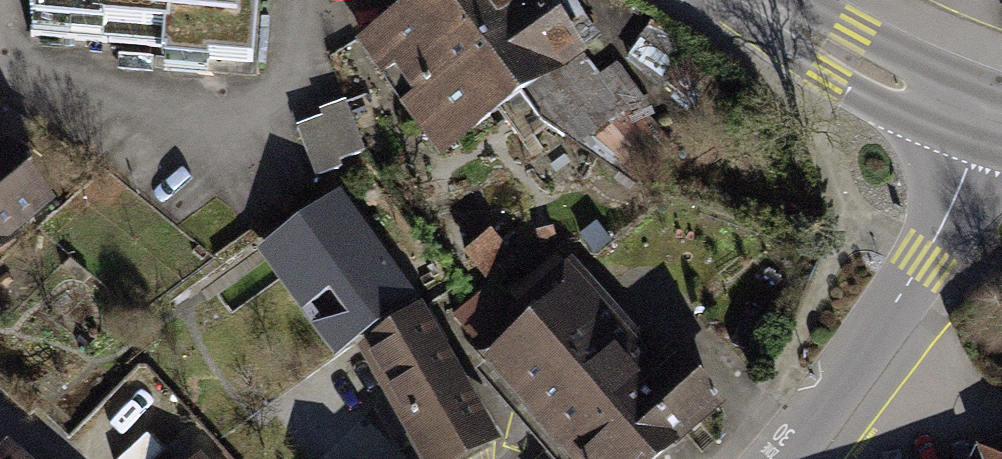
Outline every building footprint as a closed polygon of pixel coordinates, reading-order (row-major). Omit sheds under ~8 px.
[(31,36),(246,52),(250,0),(34,0),(31,36)] [(489,115),(497,110),(522,91),(457,0),(429,0),(412,12),(489,115)] [(522,91),(579,49),(598,35),(574,0),(546,0),(545,0),(457,0),(522,91)] [(412,12),(367,44),(393,82),(402,75),(449,142),(489,115),(412,12)] [(724,84),(651,22),(625,59),(687,115),(711,101),(724,84)] [(522,91),(497,110),(516,137),(542,117),(630,183),(672,146),(651,119),(650,105),(616,61),(599,74),(579,49),(522,91)] [(297,126),(316,174),(340,167),(339,159),(364,149),(346,101),(320,110),(322,117),(297,126)] [(0,154),(0,236),(41,201),(1,154),(0,154)] [(340,206),(292,240),(360,335),(408,301),(340,206)] [(470,257),(483,272),(506,252),(479,221),(466,232),(480,249),(470,257)] [(524,301),(572,279),(561,256),(513,277),(524,301)] [(454,318),(481,347),(518,314),(492,284),(454,318)] [(531,322),(649,458),(653,458),(714,404),(676,359),(660,373),(593,296),(585,304),(570,287),(531,322)] [(368,349),(432,458),(439,458),(484,433),(414,315),(368,349)] [(531,322),(493,356),(575,451),(567,458),(649,458),(531,322)]
